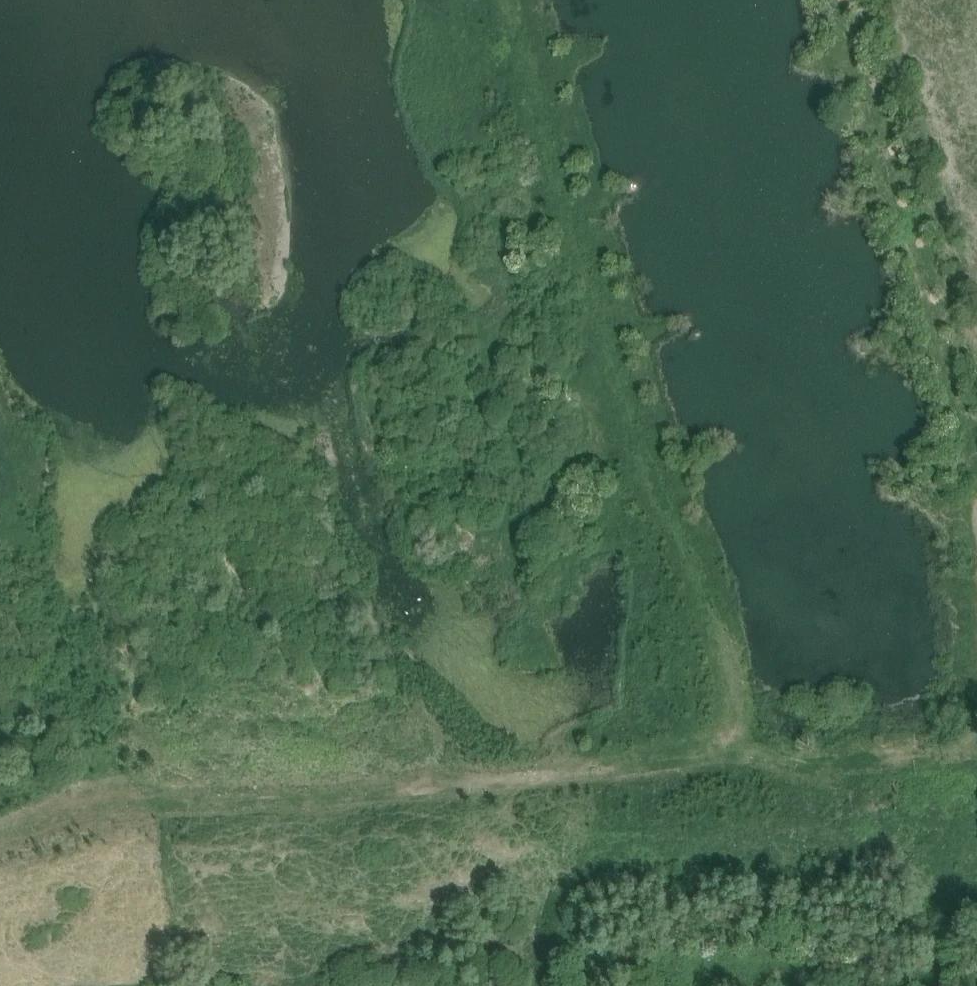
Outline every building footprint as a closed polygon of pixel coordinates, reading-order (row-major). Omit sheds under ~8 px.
[(436,763),(445,761),(441,741),(432,743),(436,763)]
